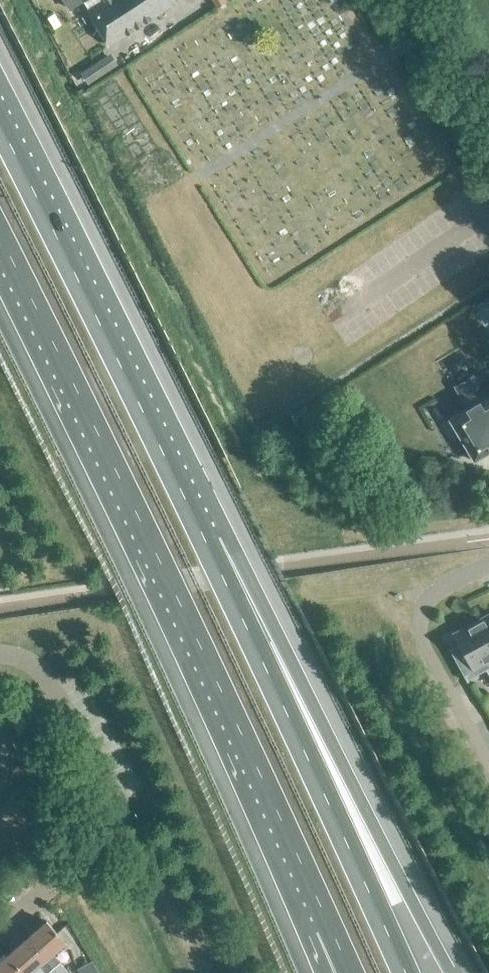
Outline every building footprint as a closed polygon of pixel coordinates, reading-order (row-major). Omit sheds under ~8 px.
[(82,1),(82,0),(88,9),(86,10),(109,45),(174,3),(172,0),(63,0),(69,9),(82,1)] [(87,84),(118,64),(111,53),(80,72),(87,84)] [(488,451),(488,395),(485,397),(472,376),(454,386),(465,405),(463,407),(464,409),(449,419),(473,460),(488,451)] [(305,408),(291,415),(298,426),(311,419),(305,408)] [(474,621),(488,648),(488,613),(474,621)] [(485,668),(488,675),(488,648),(474,621),(453,632),(460,644),(453,647),(449,650),(465,679),(485,668)] [(58,972),(69,972),(51,952),(64,941),(46,920),(26,937),(58,972)] [(46,972),(58,972),(26,937),(7,954),(24,972),(28,972),(38,964),(46,972)] [(7,954),(0,960),(0,972),(24,972),(7,954)] [(87,962),(76,968),(79,972),(93,972),(87,962)]
